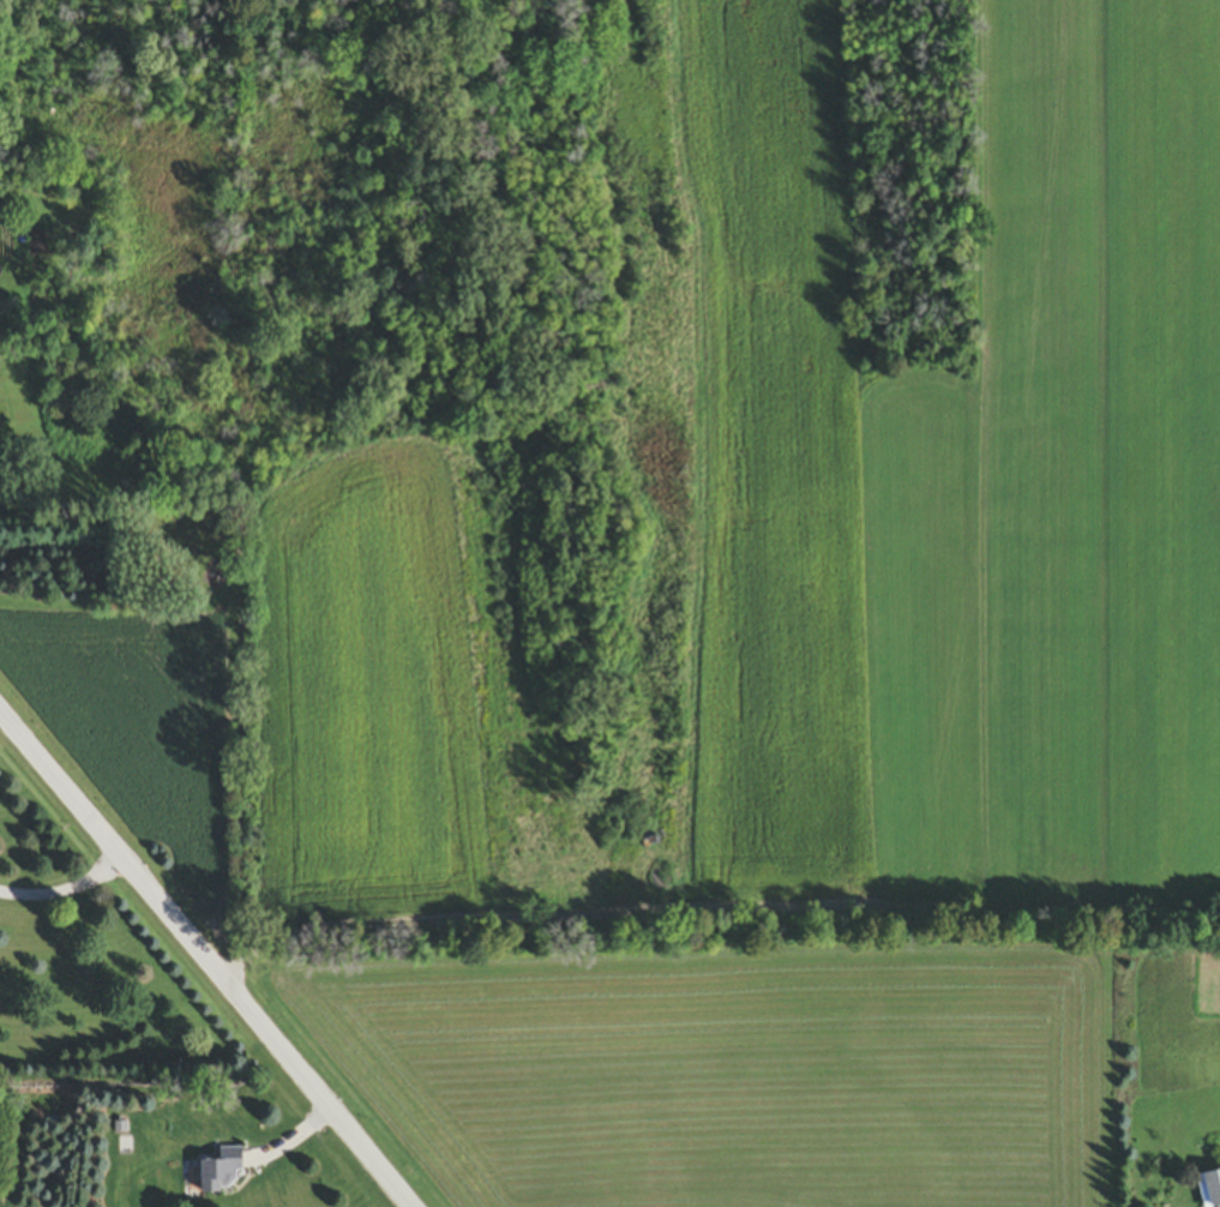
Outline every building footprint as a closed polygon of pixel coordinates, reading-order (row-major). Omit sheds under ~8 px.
[(200,1196),(240,1195),(239,1151),(219,1151),(219,1164),(199,1165),(200,1196)] [(1201,1177),(1207,1206),(1219,1206),(1219,1173),(1201,1177)]
